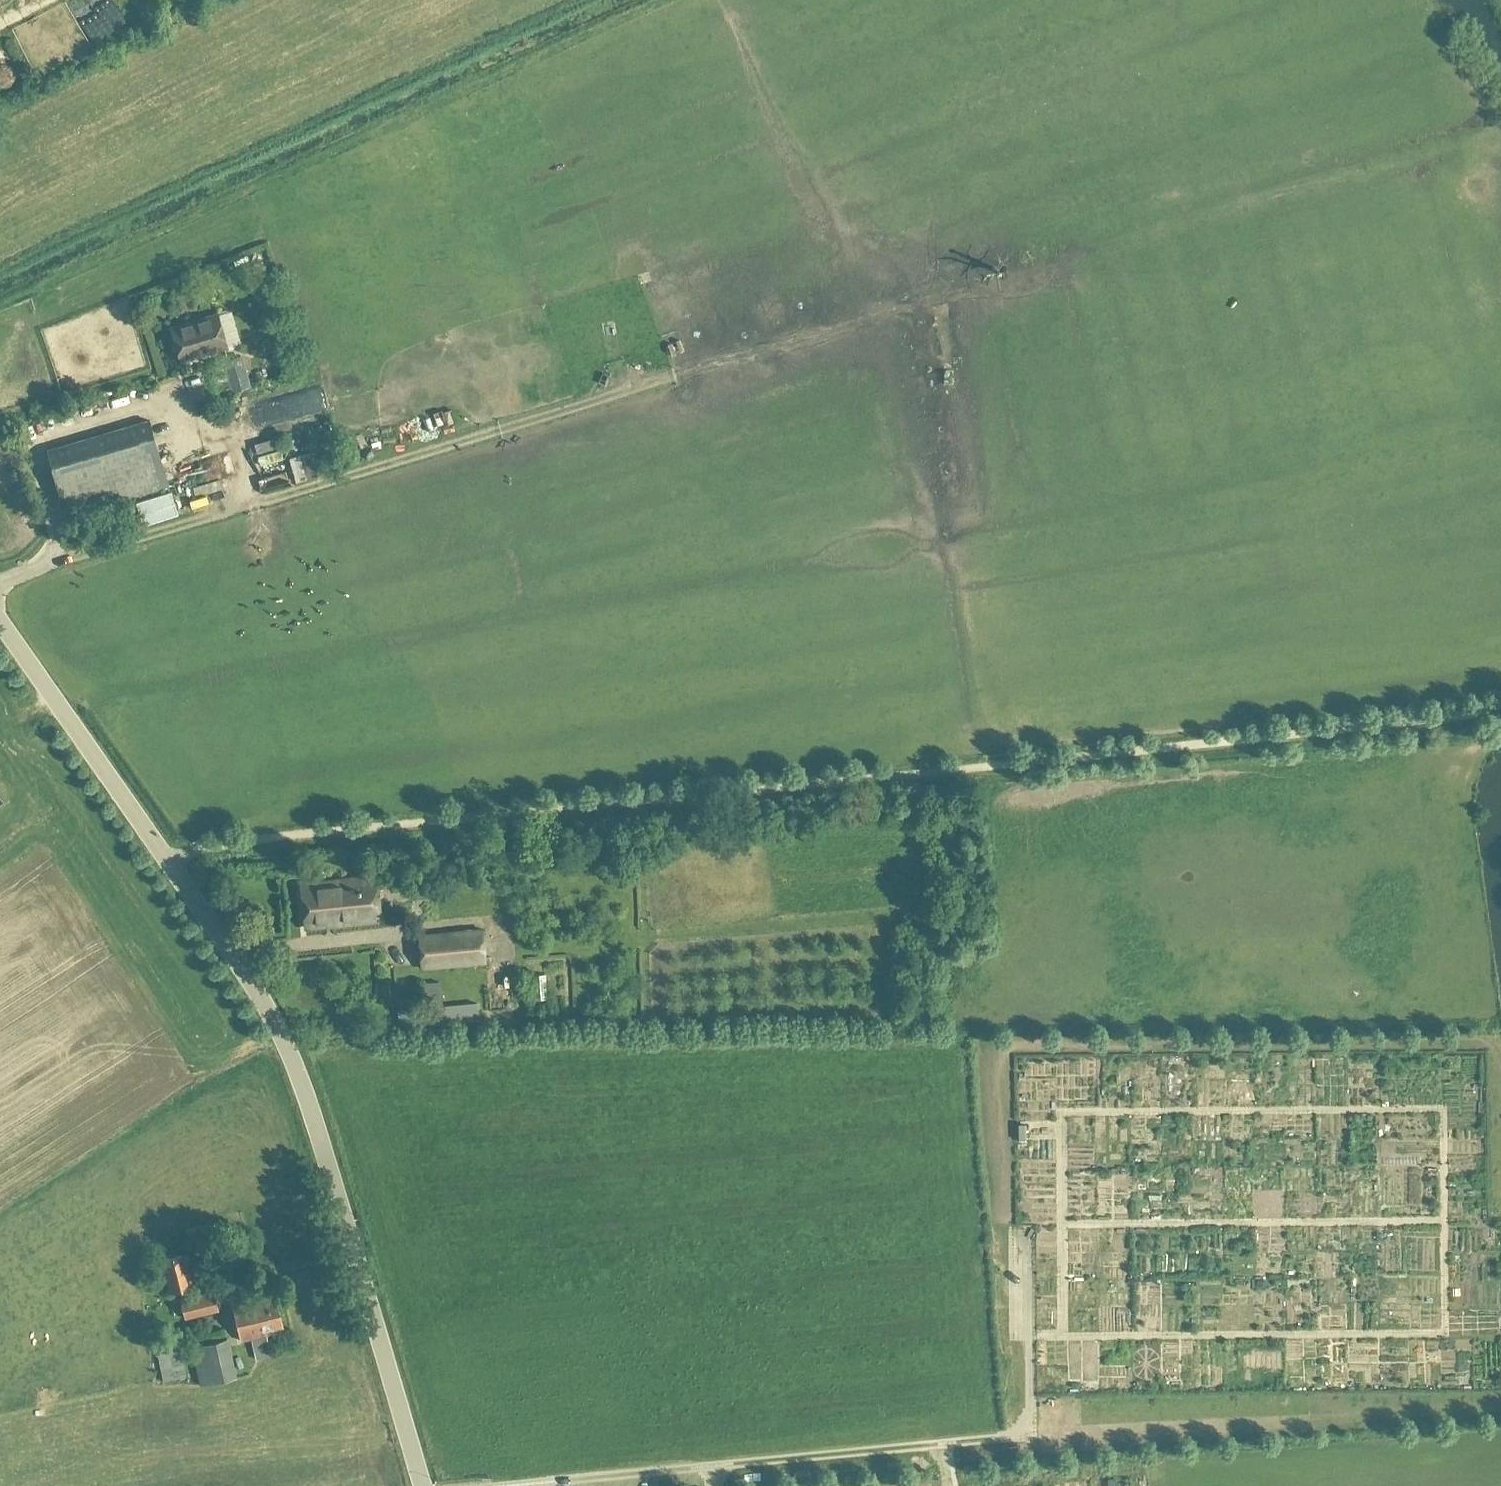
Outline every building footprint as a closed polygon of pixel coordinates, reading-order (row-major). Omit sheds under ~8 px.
[(30,59),(35,70),(58,61),(49,36),(18,48),(23,61),(30,59)] [(219,317),(218,312),(172,326),(182,360),(228,347),(219,317)] [(170,485),(150,420),(49,449),(68,515),(170,485)] [(312,451),(290,457),(296,481),(318,475),(312,451)] [(171,491),(137,502),(144,524),(178,514),(171,491)] [(380,920),(376,877),(300,885),(305,927),(380,920)] [(486,960),(483,929),(419,934),(422,966),(486,960)] [(390,981),(376,981),(377,997),(390,996),(390,981)] [(467,1007),(442,1009),(444,1026),(468,1024),(467,1007)] [(217,1253),(213,1237),(232,1232),(229,1220),(186,1230),(193,1260),(201,1291),(217,1287),(214,1276),(227,1273),(222,1252),(217,1253)] [(193,1288),(185,1254),(161,1259),(169,1293),(193,1288)] [(220,1312),(216,1294),(182,1301),(186,1320),(220,1312)] [(285,1332),(276,1296),(233,1307),(242,1343),(252,1340),(257,1359),(272,1355),(267,1336),(285,1332)] [(235,1378),(228,1340),(193,1346),(200,1384),(235,1378)] [(157,1353),(164,1380),(186,1375),(180,1348),(157,1353)]
